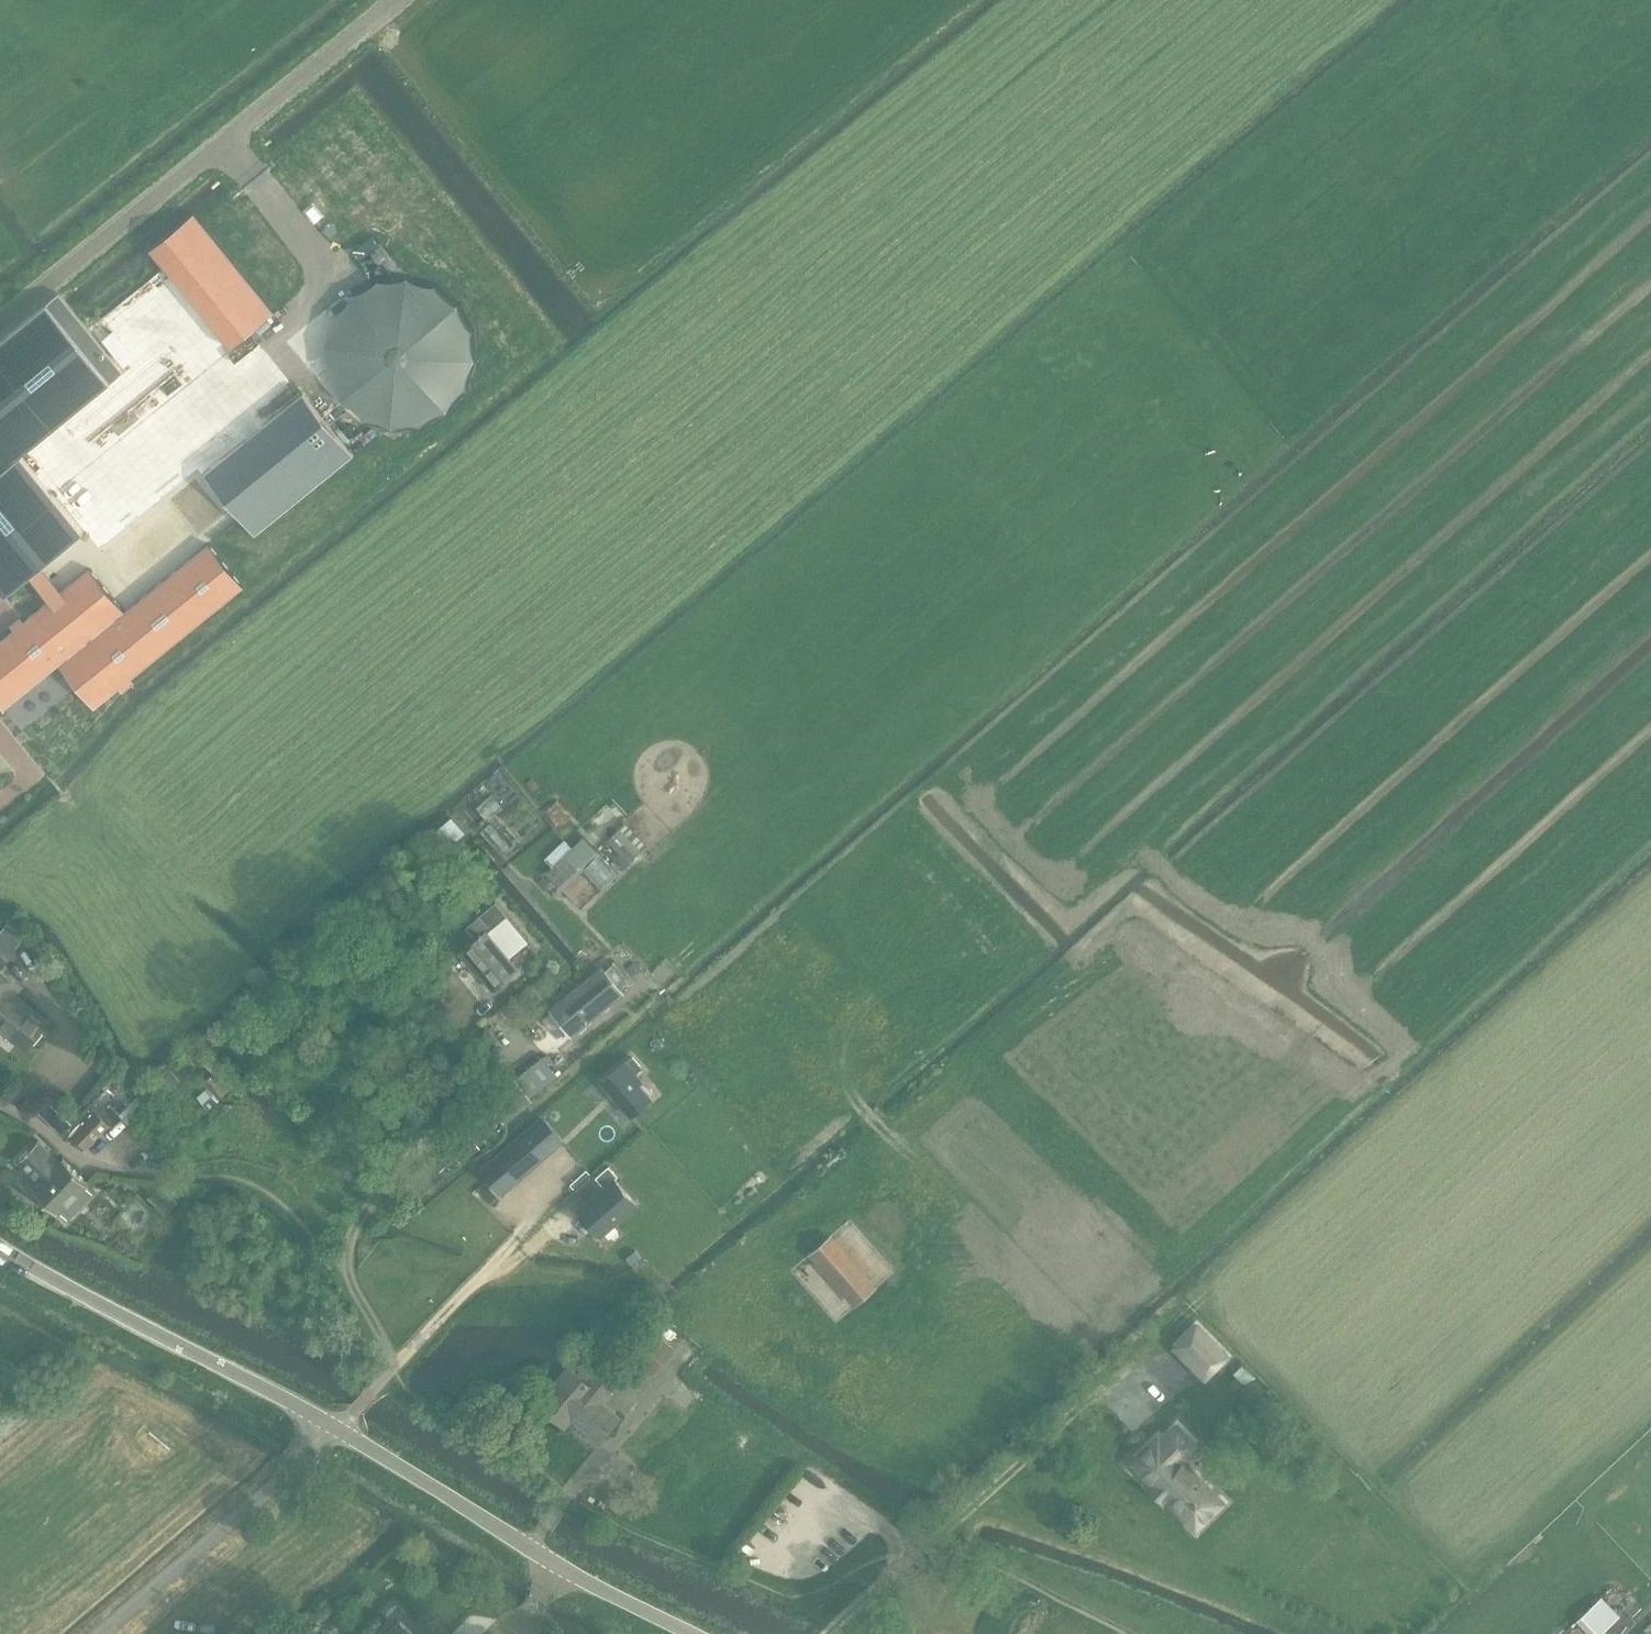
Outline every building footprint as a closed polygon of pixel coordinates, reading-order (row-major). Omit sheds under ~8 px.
[(194,214),(150,250),(230,349),(274,313),(194,214)] [(5,596),(29,577),(49,601),(24,621),(21,617),(11,625),(14,629),(0,641),(0,705),(4,710),(59,665),(95,708),(120,688),(123,692),(135,682),(132,678),(244,587),(209,544),(125,612),(89,568),(61,591),(41,567),(84,532),(22,455),(123,372),(59,294),(0,342),(0,590),(5,596)] [(303,393),(205,474),(255,536),(354,456),(303,393)] [(452,817),(430,836),(444,853),(446,850),(464,835),(466,833),(452,817)] [(620,831),(610,840),(629,860),(638,850),(620,831)] [(586,834),(574,846),(567,838),(546,857),(554,866),(549,871),(582,906),(601,889),(583,870),(602,852),(586,834)] [(508,958),(529,941),(496,902),(471,923),(480,934),(478,935),(479,937),(460,953),(474,971),(477,969),(493,989),(517,969),(508,958)] [(15,948),(25,935),(8,922),(0,933),(0,967),(15,948)] [(552,1011),(542,1020),(556,1038),(567,1029),(572,1035),(623,993),(621,991),(630,984),(631,982),(616,962),(604,971),(602,968),(551,1010),(552,1011)] [(0,970),(0,1029),(25,1048),(47,1021),(14,995),(21,986),(0,970)] [(530,1098),(558,1075),(543,1056),(515,1079),(530,1098)] [(626,1062),(602,1083),(631,1117),(661,1091),(666,1086),(654,1072),(648,1077),(643,1082),(635,1073),(642,1068),(633,1057),(627,1063),(626,1062)] [(231,1088),(218,1075),(215,1072),(202,1084),(217,1101),(231,1088)] [(130,1118),(148,1100),(121,1073),(103,1092),(130,1118)] [(65,1131),(63,1133),(70,1141),(74,1137),(86,1149),(109,1125),(111,1124),(120,1115),(106,1102),(104,1105),(97,1098),(72,1124),(65,1131)] [(49,1102),(42,1109),(65,1131),(72,1124),(71,1124),(49,1102)] [(532,1127),(482,1170),(502,1193),(504,1191),(552,1149),(538,1133),(532,1127)] [(89,1183),(64,1158),(55,1167),(46,1158),(51,1153),(39,1140),(17,1162),(30,1174),(32,1172),(41,1181),(33,1190),(58,1215),(61,1211),(62,1212),(86,1188),(85,1187),(89,1183)] [(579,1210),(601,1235),(636,1204),(615,1179),(618,1177),(609,1166),(596,1178),(604,1187),(579,1210)] [(177,1202),(161,1186),(151,1196),(167,1212),(177,1202)] [(829,1237),(812,1253),(857,1304),(874,1289),(829,1237)] [(1197,1325),(1175,1347),(1206,1378),(1228,1356),(1197,1325)] [(654,1371),(673,1348),(650,1328),(630,1351),(654,1371)] [(619,1417),(599,1400),(620,1375),(622,1377),(624,1375),(605,1359),(586,1382),(569,1367),(538,1404),(565,1426),(571,1419),(598,1442),(619,1417)] [(1159,1437),(1136,1459),(1132,1463),(1153,1485),(1196,1529),(1223,1503),(1181,1460),(1196,1445),(1178,1426),(1163,1441),(1159,1437)] [(1580,1618),(1594,1633),(1601,1633),(1620,1616),(1602,1597),(1580,1618)] [(400,1621),(387,1633),(413,1633),(400,1621)]
